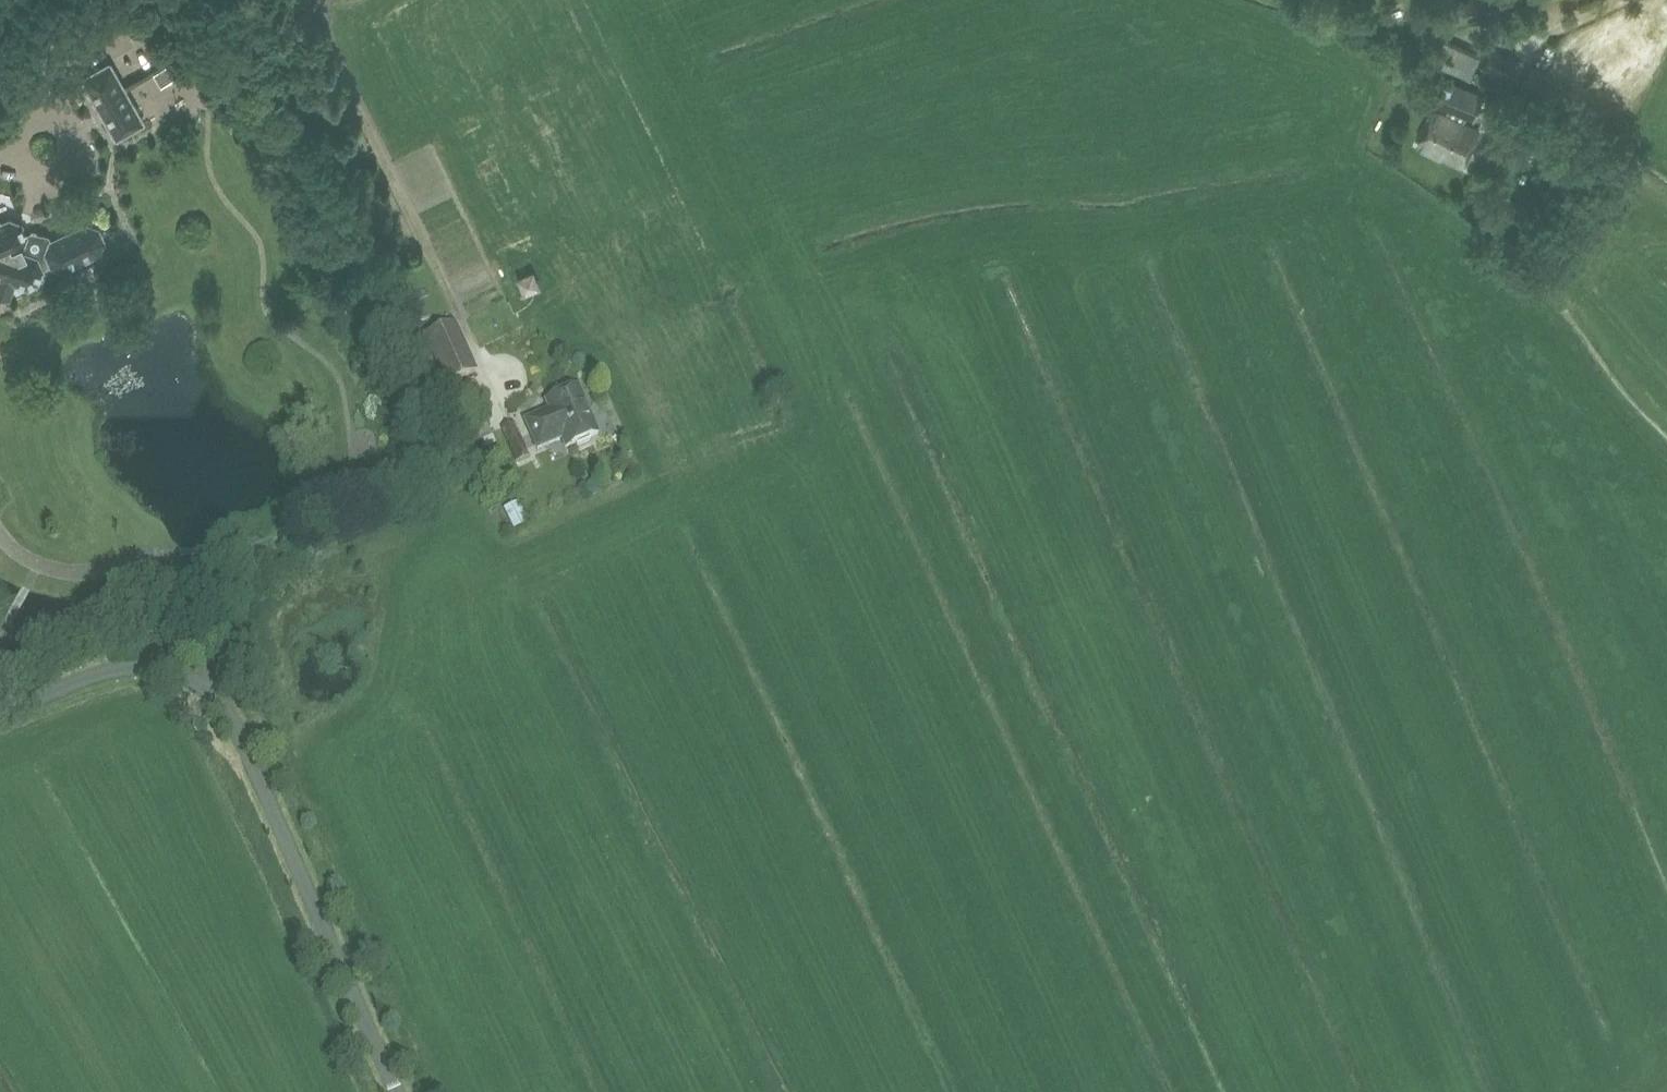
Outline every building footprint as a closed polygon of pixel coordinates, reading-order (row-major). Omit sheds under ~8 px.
[(1517,8),(1514,0),(1462,0),(1437,7),(1443,27),(1476,18),(1476,20),(1517,8)] [(1517,59),(1489,47),(1480,67),(1508,79),(1517,59)] [(1534,57),(1518,89),(1521,91),(1517,100),(1529,105),(1548,64),(1534,57)] [(144,123),(111,62),(82,78),(115,139),(144,123)] [(1430,102),(1475,120),(1485,93),(1441,75),(1430,102)] [(1460,166),(1477,131),(1435,110),(1418,145),(1460,166)] [(35,257),(22,252),(20,248),(24,234),(20,223),(9,219),(0,223),(0,283),(11,287),(14,280),(25,283),(36,279),(40,268),(51,263),(63,266),(98,251),(102,240),(97,229),(85,225),(50,240),(46,251),(46,252),(35,257)] [(523,264),(530,283),(544,279),(538,259),(523,264)] [(423,335),(445,384),(477,369),(454,320),(423,335)] [(487,405),(475,382),(459,390),(471,414),(487,405)] [(552,411),(527,422),(539,450),(564,440),(568,450),(600,436),(580,389),(548,403),(552,411)] [(496,442),(486,421),(476,426),(486,447),(496,442)] [(529,455),(514,421),(501,427),(515,461),(529,455)] [(602,488),(597,477),(588,481),(593,492),(602,488)] [(528,522),(518,501),(503,508),(513,529),(528,522)]
